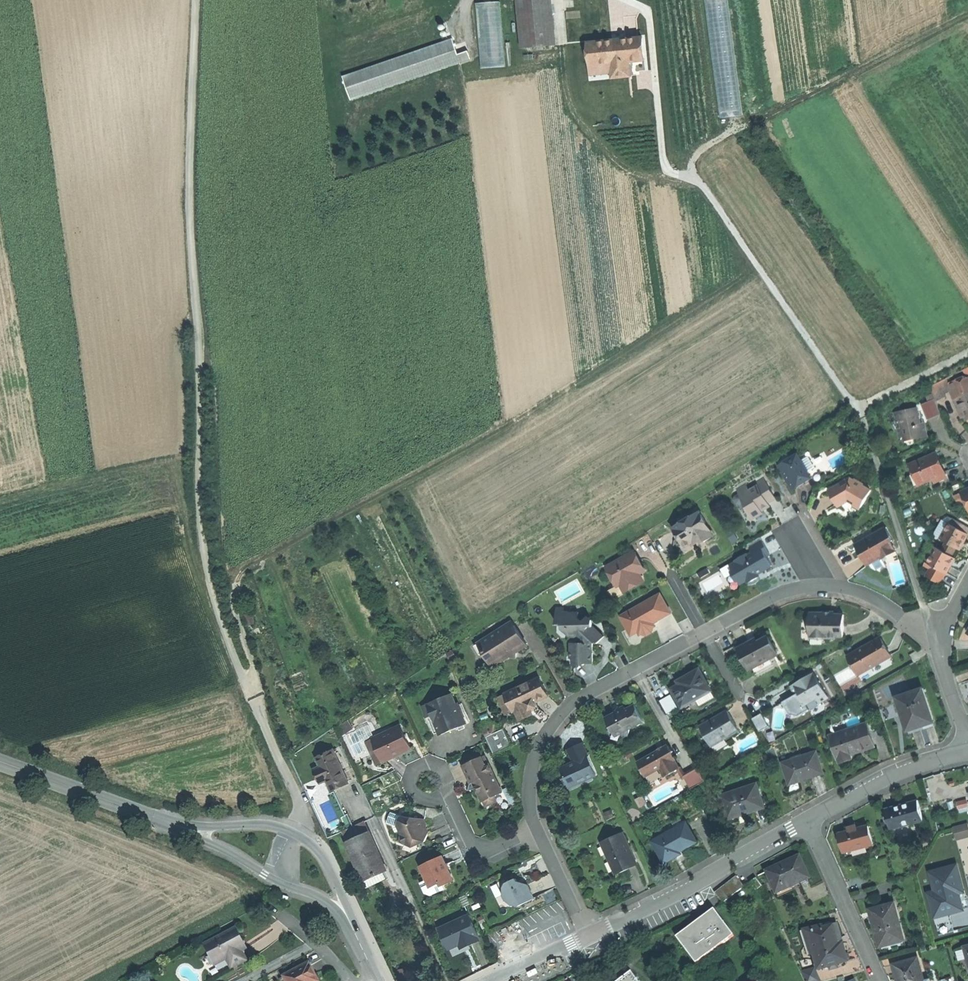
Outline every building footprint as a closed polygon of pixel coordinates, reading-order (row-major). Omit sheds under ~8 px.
[(507,66),(502,0),(501,0),(477,2),(482,68),(507,66)] [(523,47),(556,45),(551,0),(519,0),(523,47)] [(644,60),(641,37),(585,42),(588,75),(609,73),(609,78),(629,77),(628,61),(644,60)] [(350,99),(469,58),(466,50),(456,54),(451,39),(342,76),(350,99)] [(947,378),(935,382),(930,385),(936,399),(944,395),(943,392),(950,388),(956,401),(958,400),(957,396),(967,391),(967,378),(950,386),(947,378)] [(957,396),(958,400),(965,416),(966,417),(967,416),(967,391),(957,396)] [(935,413),(930,403),(929,400),(923,403),(928,416),(935,413)] [(935,415),(942,412),(936,400),(930,403),(935,413),(935,415)] [(965,416),(958,400),(956,401),(962,417),(965,416)] [(913,433),(914,438),(927,435),(925,428),(924,422),(921,423),(919,415),(917,406),(894,411),(895,420),(900,419),(901,427),(897,428),(899,436),(902,435),(913,433)] [(894,428),(897,428),(901,427),(900,419),(895,420),(892,420),(894,428)] [(929,455),(918,460),(910,463),(915,474),(918,472),(922,482),(934,477),(946,472),(942,463),(937,451),(929,455)] [(803,483),(812,478),(808,471),(814,467),(808,457),(802,461),(798,454),(779,466),(793,489),(803,483)] [(948,477),(946,472),(934,477),(936,482),(948,477)] [(741,497),(746,506),(754,519),(764,513),(762,511),(767,509),(771,506),(769,503),(776,499),(764,477),(756,482),(757,485),(749,490),(751,492),(741,497)] [(861,509),(871,490),(863,486),(863,485),(855,480),(853,482),(849,479),(829,491),(839,507),(847,502),(853,505),(861,509)] [(737,489),(739,493),(741,497),(751,492),(749,490),(746,483),(737,489)] [(742,509),(746,506),(741,497),(739,493),(735,496),(734,499),(736,504),(739,505),(742,509)] [(707,522),(700,511),(673,527),(685,546),(689,544),(693,541),(698,542),(699,538),(702,536),(705,541),(714,536),(706,522),(707,522)] [(967,532),(967,526),(957,520),(954,525),(967,532)] [(945,540),(957,546),(960,547),(964,539),(967,532),(954,525),(949,522),(940,537),(945,540)] [(881,559),(883,558),(896,551),(890,542),(893,540),(885,527),(873,534),(875,537),(869,540),(868,537),(855,544),(861,556),(864,554),(866,558),(869,564),(871,563),(881,558),(881,559)] [(732,529),(726,532),(732,542),(737,539),(732,529)] [(735,573),(741,584),(747,580),(752,581),(758,577),(759,573),(757,571),(761,568),(763,571),(773,565),(767,555),(770,554),(760,537),(747,544),(753,553),(749,556),(744,555),(738,558),(737,563),(731,566),(735,573)] [(943,544),(955,551),(957,546),(945,540),(943,544)] [(952,555),(955,551),(943,544),(940,548),(952,555)] [(955,556),(952,555),(940,548),(936,546),(927,561),(934,565),(947,572),(950,565),(955,556)] [(644,582),(640,574),(637,569),(643,566),(635,552),(607,567),(618,586),(621,584),(626,592),(644,582)] [(886,564),(883,558),(881,559),(881,558),(871,563),(872,566),(877,569),(886,564)] [(721,569),(726,578),(735,573),(731,566),(730,565),(729,564),(721,569)] [(942,581),(947,572),(934,565),(932,568),(931,567),(927,574),(942,581)] [(709,572),(707,568),(699,573),(701,577),(709,572)] [(720,575),(704,580),(707,589),(723,584),(720,575)] [(652,620),(670,610),(660,594),(621,616),(628,628),(635,624),(639,631),(640,634),(642,633),(654,626),(655,625),(654,623),(652,620)] [(671,613),(670,610),(652,620),(654,623),(671,613)] [(569,612),(565,613),(557,613),(558,625),(564,625),(568,629),(565,631),(571,637),(578,637),(578,643),(572,644),(572,657),(574,657),(574,665),(580,665),(585,666),(585,664),(594,664),(594,643),(599,643),(605,637),(593,626),(593,620),(589,616),(584,621),(580,618),(580,613),(569,613),(569,612)] [(811,639),(836,639),(836,637),(844,637),(844,615),(837,615),(832,615),(829,612),(826,612),(826,613),(811,613),(811,639)] [(522,648),(527,646),(512,622),(481,642),(487,651),(484,653),(493,667),(509,657),(516,658),(517,652),(522,648)] [(635,624),(628,628),(632,635),(639,631),(635,624)] [(652,632),(654,626),(642,633),(648,635),(650,633),(652,632)] [(750,670),(753,668),(771,659),(779,654),(769,636),(758,642),(757,639),(748,643),(738,648),(750,670)] [(855,652),(865,671),(891,656),(886,647),(881,638),(877,640),(876,642),(867,647),(866,646),(855,652)] [(859,674),(865,671),(855,652),(848,656),(859,674)] [(771,659),(753,668),(757,674),(774,665),(771,659)] [(685,682),(680,685),(672,689),(683,708),(697,700),(701,706),(716,697),(700,669),(691,674),(683,678),(685,682)] [(800,692),(807,704),(817,698),(820,702),(829,697),(815,673),(803,679),(795,684),(796,684),(792,687),(796,694),(796,695),(800,692)] [(531,710),(538,707),(536,702),(549,696),(540,678),(506,694),(515,712),(517,711),(522,721),(534,715),(531,710)] [(909,729),(934,721),(924,689),(898,697),(909,729)] [(810,709),(807,704),(800,692),(796,695),(796,694),(784,701),(790,713),(799,716),(810,709)] [(435,713),(433,714),(440,731),(441,734),(450,730),(467,724),(462,711),(460,712),(452,694),(431,702),(435,713)] [(515,712),(506,694),(499,698),(508,715),(515,712)] [(679,707),(672,695),(661,701),(668,713),(679,707)] [(440,731),(433,714),(428,703),(423,706),(427,717),(430,719),(435,733),(440,731)] [(645,722),(636,705),(627,710),(626,707),(622,709),(621,709),(619,712),(614,715),(608,718),(610,723),(609,727),(611,731),(629,735),(627,731),(645,722)] [(541,712),(538,707),(531,710),(534,715),(537,714),(541,712)] [(713,746),(726,739),(740,731),(734,720),(728,710),(701,726),(713,746)] [(753,718),(760,731),(770,726),(762,713),(753,718)] [(347,718),(334,726),(339,735),(353,727),(347,718)] [(935,725),(934,721),(909,729),(910,733),(924,729),(935,725)] [(494,723),(482,729),(485,734),(488,732),(489,735),(498,731),(494,723)] [(862,749),(875,745),(868,724),(832,736),(841,762),(853,758),(852,752),(862,749)] [(373,738),(383,761),(398,754),(411,748),(400,725),(373,738)] [(488,732),(485,734),(495,755),(512,747),(504,728),(498,731),(489,735),(488,732)] [(377,764),(383,761),(373,738),(366,741),(377,764)] [(729,745),(726,739),(713,746),(716,752),(729,745)] [(575,762),(562,768),(570,787),(597,774),(583,742),(569,749),(575,762)] [(660,768),(665,776),(680,768),(675,759),(676,758),(673,753),(669,745),(664,748),(664,749),(660,751),(659,750),(659,751),(639,762),(646,776),(660,768)] [(348,780),(333,748),(317,756),(321,765),(324,773),(327,779),(331,788),(348,780)] [(808,778),(825,773),(818,752),(784,762),(791,784),(808,778)] [(481,757),(463,765),(471,783),(474,782),(477,789),(483,801),(484,801),(486,806),(496,801),(494,796),(502,792),(488,763),(485,764),(481,757)] [(320,782),(327,779),(324,773),(321,765),(314,768),(320,782)] [(691,789),(706,781),(698,766),(683,775),(691,789)] [(651,784),(665,776),(660,768),(646,776),(651,784)] [(749,811),(765,806),(758,784),(721,795),(728,818),(749,811)] [(891,830),(924,821),(919,800),(909,802),(909,804),(904,805),(904,804),(898,805),(885,809),(891,830)] [(967,800),(957,802),(959,809),(967,807),(967,805),(967,800)] [(397,826),(401,816),(390,813),(387,822),(397,826)] [(410,817),(401,816),(397,826),(397,827),(401,836),(399,842),(413,847),(424,842),(428,833),(425,828),(426,825),(424,820),(421,821),(419,818),(410,817)] [(347,841),(370,831),(365,820),(342,831),(347,841)] [(685,847),(696,841),(686,823),(654,840),(665,861),(681,853),(679,850),(685,847)] [(967,823),(953,827),(957,840),(967,837),(967,824),(967,823)] [(843,852),(869,845),(872,844),(868,826),(857,829),(849,831),(839,833),(843,852)] [(359,868),(364,879),(372,875),(374,875),(376,881),(387,877),(375,849),(378,848),(370,831),(347,841),(359,868)] [(628,866),(637,862),(624,833),(603,842),(616,871),(628,866)] [(870,850),(869,845),(843,852),(844,857),(870,850)] [(421,865),(427,879),(434,894),(446,888),(444,885),(454,880),(448,867),(443,855),(421,865)] [(777,893),(810,878),(805,868),(800,857),(767,872),(777,893)] [(932,873),(938,893),(930,895),(936,917),(964,909),(959,892),(964,890),(961,880),(957,866),(932,873)] [(372,875),(364,879),(367,887),(388,878),(387,877),(376,881),(374,875),(372,875)] [(745,887),(737,877),(716,892),(723,903),(745,887)] [(518,885),(516,881),(515,878),(510,881),(506,883),(503,888),(503,895),(505,900),(512,904),(519,905),(533,898),(526,884),(523,884),(522,886),(518,885)] [(763,887),(758,878),(751,882),(757,891),(763,887)] [(432,895),(434,894),(427,879),(421,882),(426,893),(432,895)] [(497,898),(503,895),(497,883),(491,886),(497,898)] [(471,904),(466,895),(459,898),(464,907),(471,904)] [(904,938),(895,903),(871,909),(873,920),(875,920),(876,925),(878,929),(877,930),(881,946),(892,943),(891,941),(904,938)] [(735,937),(715,911),(696,925),(679,938),(698,964),(735,937)] [(470,914),(441,928),(450,947),(461,942),(463,947),(471,943),(480,939),(477,934),(479,933),(470,914)] [(818,969),(849,961),(844,943),(837,945),(836,940),(838,940),(836,935),(834,925),(823,928),(824,931),(813,933),(818,952),(814,953),(818,969)] [(237,927),(207,944),(218,964),(227,958),(232,967),(248,959),(243,950),(248,948),(243,938),(237,927)] [(925,980),(919,957),(895,963),(898,972),(897,973),(899,980),(925,980)] [(290,980),(318,980),(321,979),(312,963),(287,976),(290,980)] [(409,967),(398,970),(400,980),(411,978),(409,967)] [(815,967),(802,971),(806,980),(821,980),(815,967)] [(632,972),(620,980),(639,980),(632,972)]
